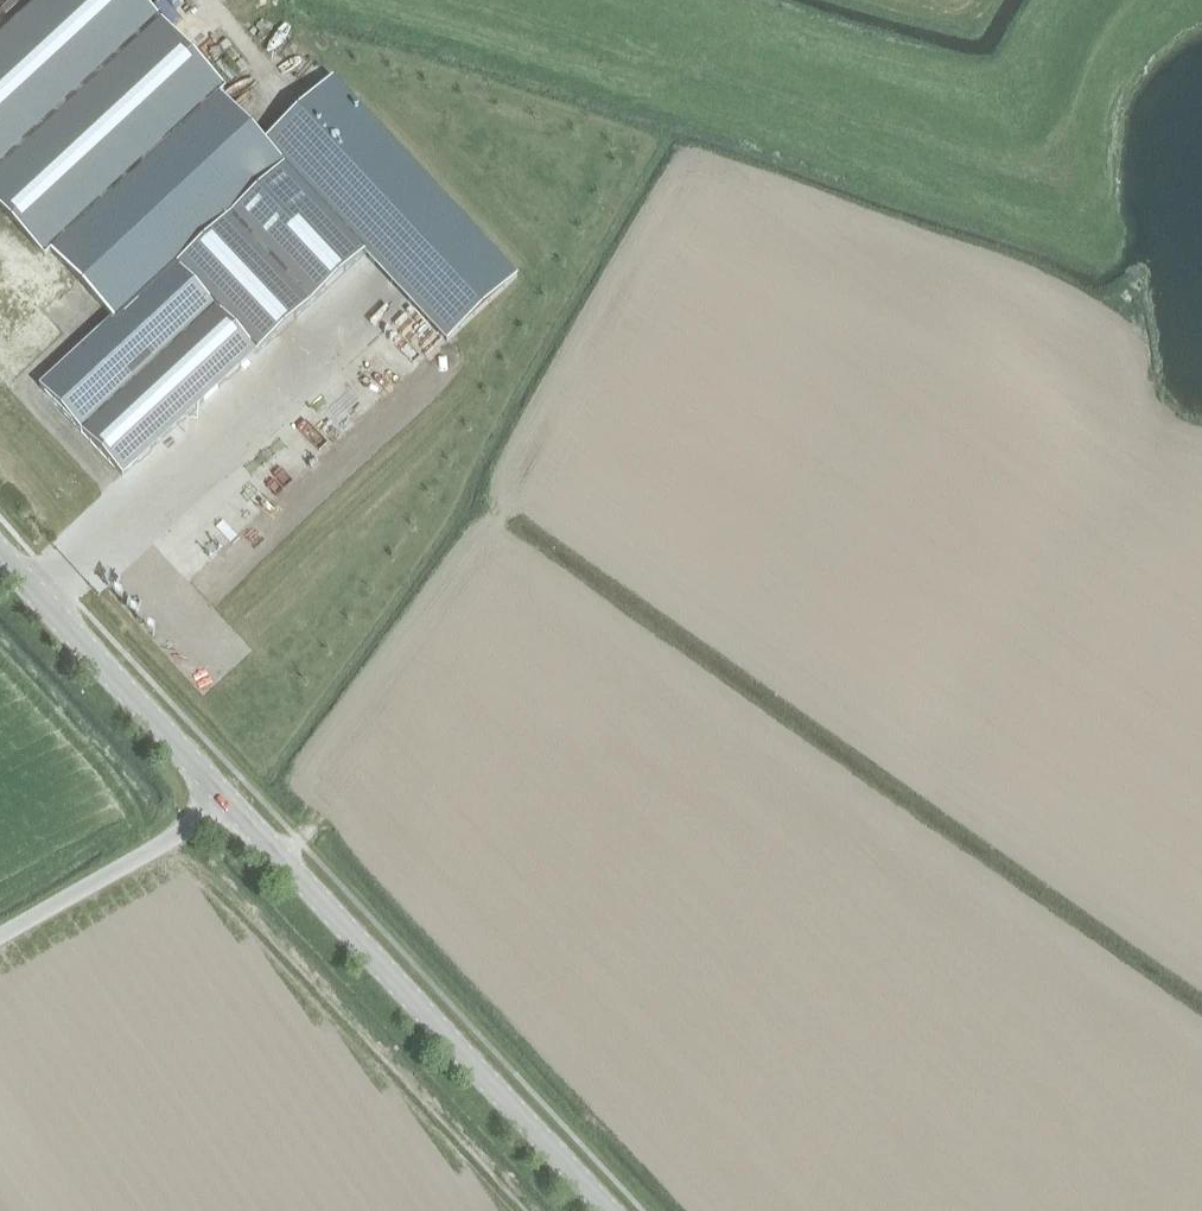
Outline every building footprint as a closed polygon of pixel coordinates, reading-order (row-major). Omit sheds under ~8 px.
[(43,256),(49,251),(113,320),(39,388),(121,476),(254,353),(255,354),(363,253),(446,342),(515,277),(331,80),(263,144),(217,95),(222,90),(138,0),(40,0),(0,37),(0,209),(43,256)]
